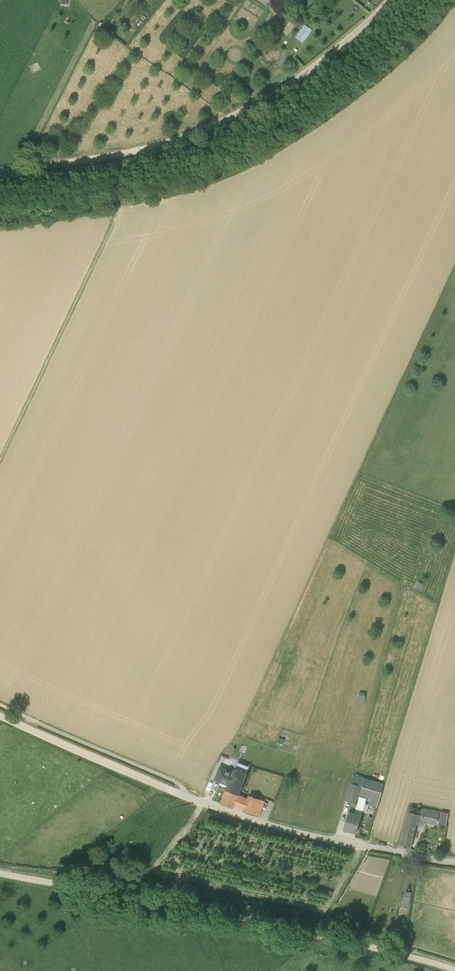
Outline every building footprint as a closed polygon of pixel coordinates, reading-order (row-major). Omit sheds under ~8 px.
[(298,37),(305,42),(312,32),(305,27),(298,37)] [(237,759),(235,765),(249,769),(251,763),(237,759)] [(238,795),(238,794),(244,780),(247,773),(234,768),(233,771),(220,766),(214,780),(228,786),(227,790),(238,795)] [(347,801),(351,802),(354,803),(357,792),(360,786),(353,783),(352,783),(347,801)] [(382,793),(367,788),(360,786),(357,792),(373,797),(370,805),(377,807),(382,793)] [(244,812),(259,817),(265,801),(250,795),(248,799),(238,794),(238,795),(227,790),(221,804),(232,808),(233,807),(244,811),(244,812)] [(349,812),(344,829),(357,833),(366,799),(360,797),(358,804),(354,803),(351,802),(348,812),(349,812)] [(410,849),(410,848),(417,823),(423,824),(426,816),(437,819),(438,814),(410,808),(406,823),(400,846),(410,849)] [(440,824),(446,825),(449,813),(442,812),(440,824)] [(373,817),(368,815),(364,829),(369,831),(373,817)] [(412,892),(406,891),(403,905),(409,906),(412,892)]
